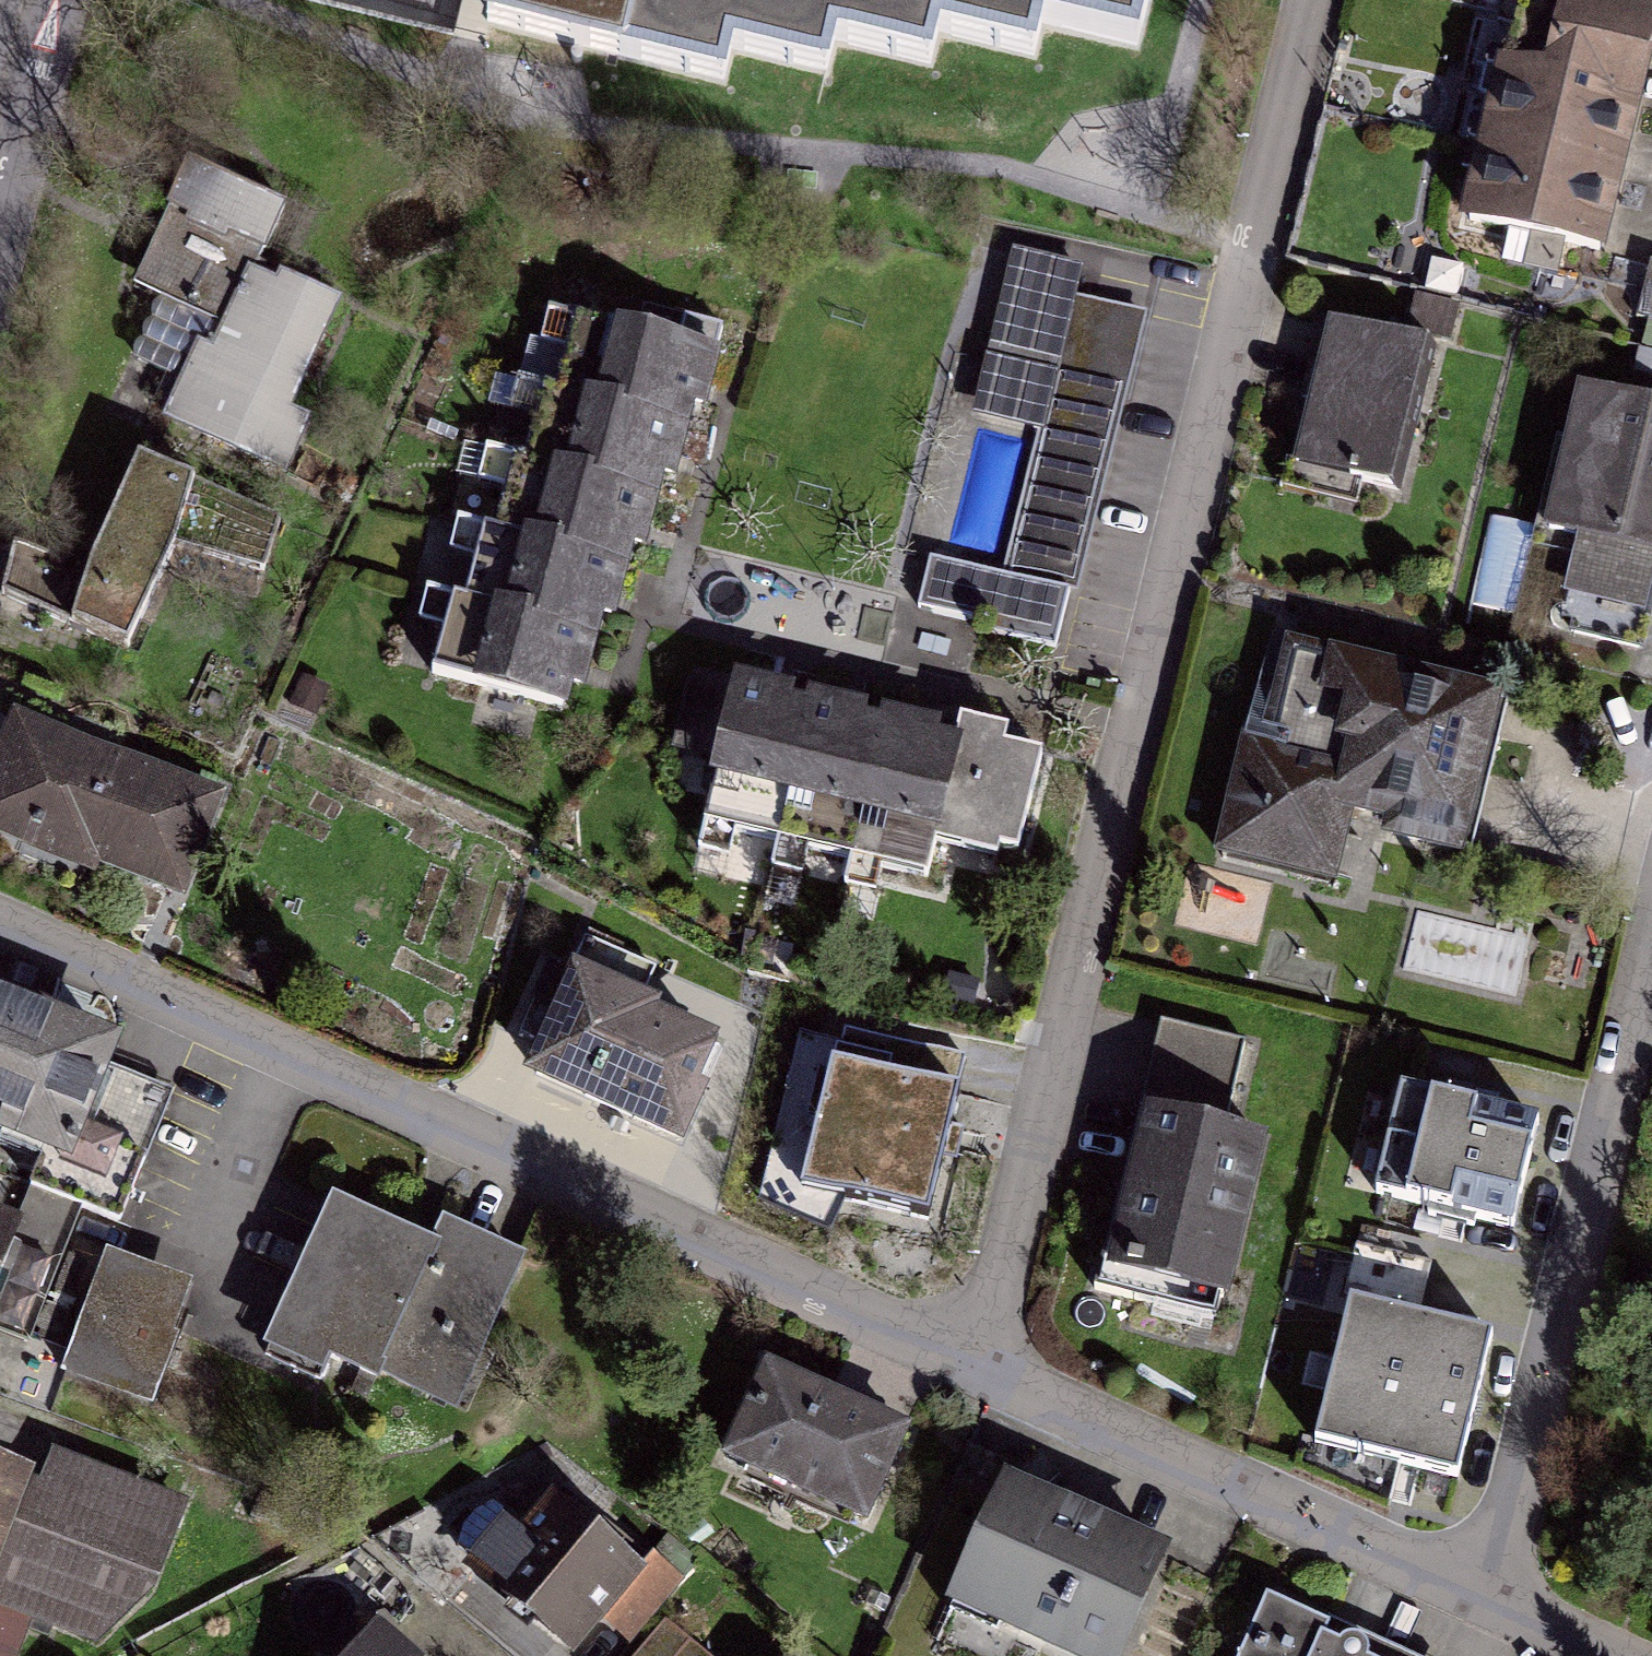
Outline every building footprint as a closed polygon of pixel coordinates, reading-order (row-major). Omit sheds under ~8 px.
[(621,55),(634,0),(493,0),(488,22),(621,55)] [(621,55),(724,81),(732,49),(828,73),(835,41),(931,63),(938,32),(1034,55),(1042,24),(1137,47),(1148,0),(634,0),(621,55)] [(1464,209),(1515,221),(1506,257),(1559,270),(1567,236),(1607,245),(1651,59),(1651,0),(1515,0),(1464,209)] [(292,211),(211,179),(125,397),(286,460),(345,309),(266,278),(292,211)] [(1000,582),(1069,599),(1140,321),(1072,304),(1000,582)] [(581,307),(559,381),(667,412),(689,338),(581,307)] [(1436,357),(1327,331),(1294,471),(1404,496),(1436,357)] [(559,381),(538,454),(646,486),(667,412),(559,381)] [(1580,399),(1548,519),(1651,547),(1651,419),(1580,399)] [(538,454),(516,528),(624,560),(646,486),(538,454)] [(132,457),(81,572),(20,546),(0,591),(0,599),(130,656),(178,548),(259,584),(285,525),(132,457)] [(516,528),(494,602),(602,633),(624,560),(516,528)] [(1000,582),(940,561),(925,612),(1053,648),(1069,599),(1000,582)] [(494,602),(473,676),(581,707),(602,633),(494,602)] [(1492,705),(1278,652),(1222,872),(1331,899),(1346,838),(1453,864),(1492,705)] [(810,698),(729,682),(704,811),(785,827),(810,698)] [(891,714),(810,698),(785,827),(865,843),(891,714)] [(972,730),(891,714),(865,843),(946,859),(972,730)] [(16,716),(0,756),(0,834),(185,909),(229,802),(16,716)] [(1053,746),(972,730),(946,859),(1027,875),(1053,746)] [(728,1045),(571,977),(527,1078),(684,1146),(728,1045)] [(0,991),(0,1154),(115,1203),(160,1090),(117,1072),(128,1046),(0,991)] [(1159,1028),(1137,1118),(1091,1309),(1217,1339),(1263,1146),(1226,1137),(1247,1049),(1159,1028)] [(954,1092),(828,1064),(806,1165),(931,1192),(954,1092)] [(1405,1077),(1392,1129),(1528,1162),(1540,1110),(1405,1077)] [(1392,1129),(1380,1180),(1515,1213),(1528,1162),(1392,1129)] [(432,1251),(334,1207),(266,1357),(322,1382),(329,1366),(380,1389),(383,1381),(458,1414),(526,1263),(443,1225),(432,1251)] [(0,1233),(0,1318),(28,1244),(0,1233)] [(197,1291),(107,1259),(63,1379),(153,1412),(197,1291)] [(1350,1290),(1332,1362),(1474,1397),(1492,1324),(1350,1290)] [(1332,1362),(1314,1434),(1456,1469),(1474,1397),(1332,1362)] [(899,1435),(755,1374),(708,1484),(851,1545),(899,1435)] [(0,1468),(0,1655),(20,1655),(31,1625),(99,1650),(158,1594),(191,1505),(52,1454),(41,1483),(0,1468)] [(1012,1491),(956,1613),(1052,1655),(1126,1655),(1169,1562),(1012,1491)] [(553,1497),(481,1573),(569,1655),(577,1655),(645,1583),(553,1497)] [(1269,1599),(1244,1655),(1397,1655),(1269,1599)] [(670,1621),(632,1655),(702,1655),(670,1621)] [(389,1639),(374,1655),(408,1655),(389,1639)]
